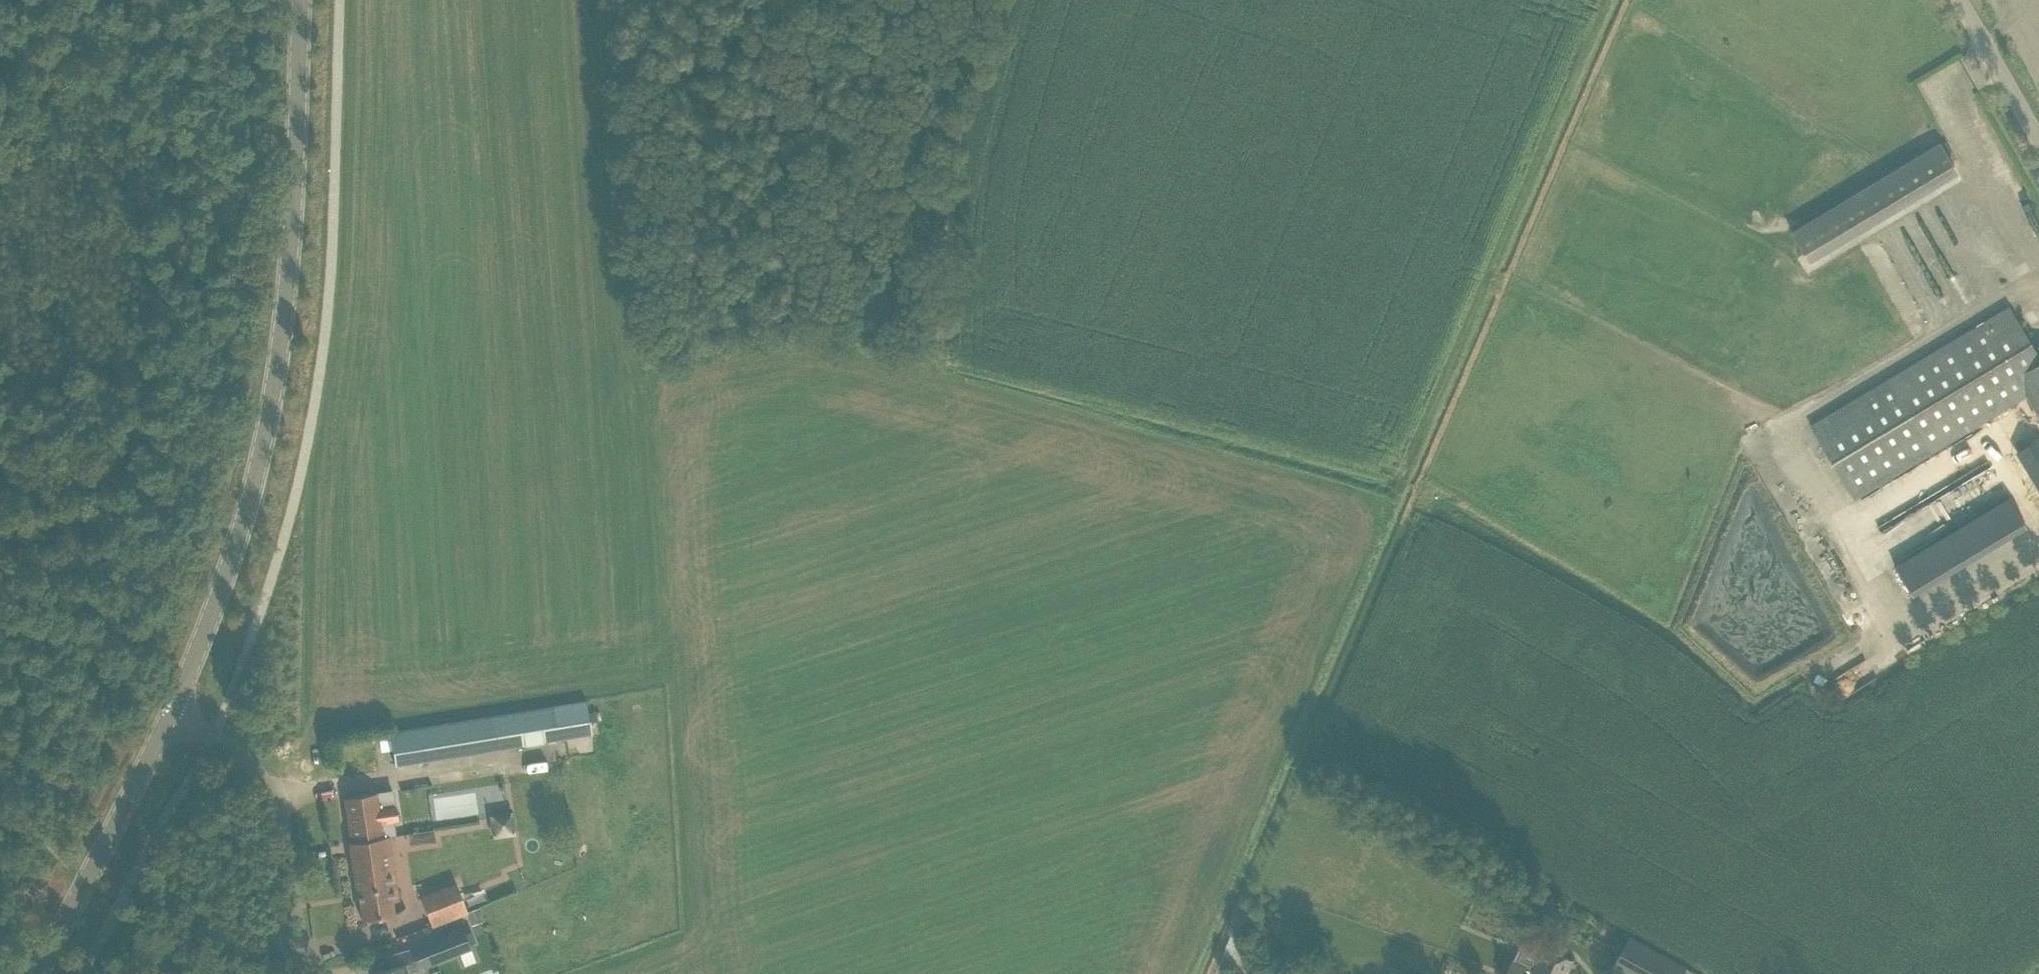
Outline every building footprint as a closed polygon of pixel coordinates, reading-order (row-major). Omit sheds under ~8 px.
[(1941,144),(1793,233),(1807,256),(1955,167),(1941,144)] [(1922,272),(1941,307),(1959,297),(1940,262),(1922,272)] [(1855,498),(2026,395),(2038,416),(2038,355),(2010,307),(1812,427),(1855,498)] [(2038,487),(2038,441),(2018,454),(2038,487)] [(2006,498),(1888,561),(1905,593),(2023,530),(2006,498)] [(389,732),(394,765),(591,733),(586,701),(553,706),(389,732)] [(350,842),(348,842),(355,892),(357,892),(361,920),(393,915),(389,887),(395,886),(388,837),(382,837),(376,793),(343,798),(350,842)] [(484,812),(488,836),(513,833),(509,808),(484,812)] [(420,897),(431,925),(466,911),(455,883),(420,897)] [(479,907),(466,911),(471,923),(483,918),(479,907)] [(462,927),(409,948),(414,961),(417,969),(421,967),(470,948),(462,927)] [(1687,967),(1679,963),(1630,936),(1612,968),(1621,973),(1699,973),(1687,967)] [(1506,973),(1509,973),(1566,973),(1573,960),(1543,947),(1525,938),(1514,960),(1512,959),(1506,973)] [(371,973),(372,973),(424,973),(421,967),(417,969),(414,961),(388,968),(371,973)]
